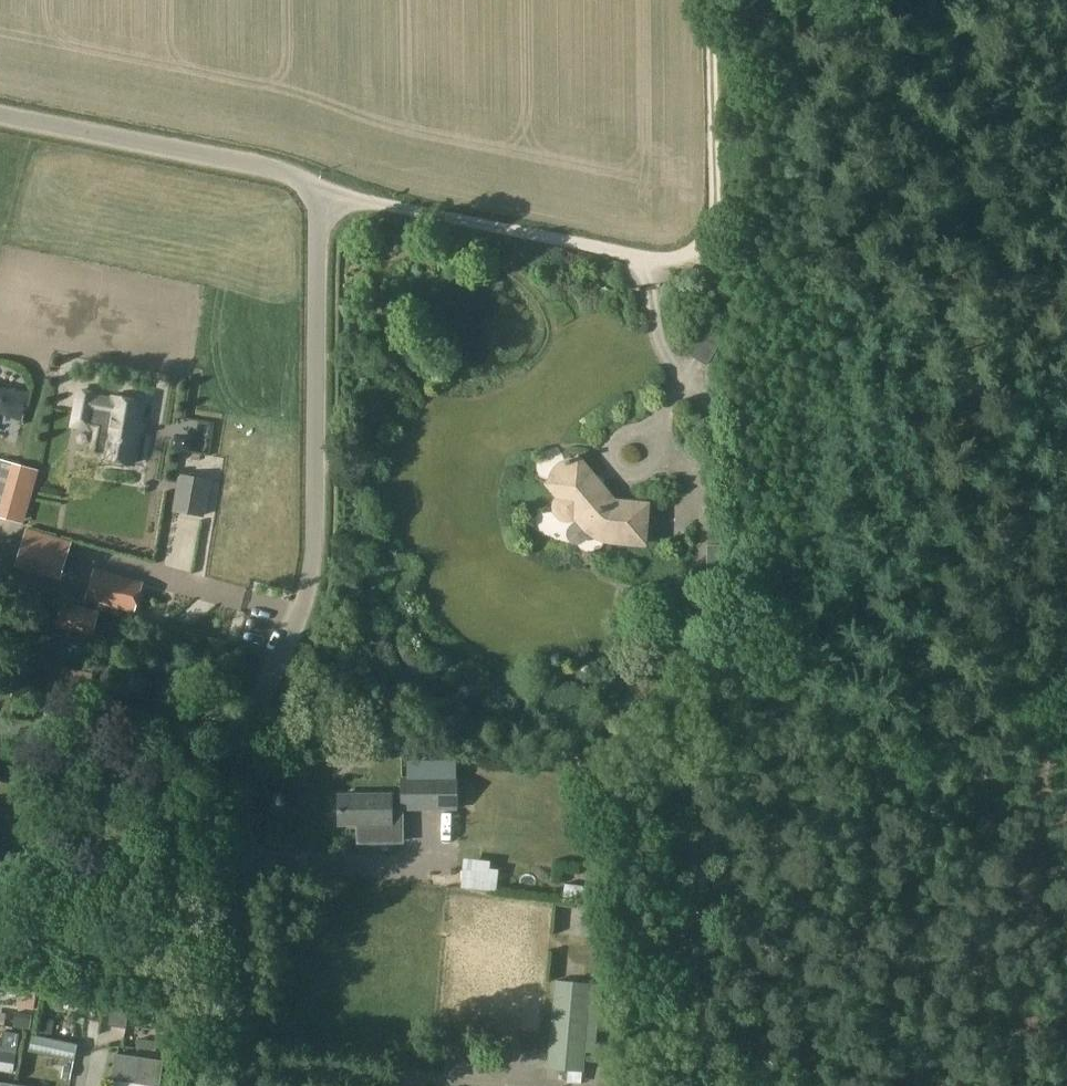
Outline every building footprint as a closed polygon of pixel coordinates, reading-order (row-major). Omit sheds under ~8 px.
[(689,355),(707,367),(723,344),(704,332),(689,355)] [(95,394),(76,391),(73,414),(94,417),(92,431),(93,431),(89,457),(102,459),(102,460),(132,464),(141,404),(94,397),(95,394)] [(0,459),(0,518),(22,524),(37,470),(0,459)] [(605,541),(617,543),(641,545),(645,506),(612,503),(576,460),(575,461),(569,461),(562,462),(563,465),(557,469),(552,475),(550,482),(546,485),(557,498),(555,502),(554,506),(554,510),(556,515),(559,518),(563,520),(569,520),(571,519),(574,517),(579,523),(589,533),(594,537),(599,539),(605,541)] [(202,517),(209,479),(178,474),(172,512),(202,517)] [(557,534),(534,520),(523,538),(545,552),(557,534)] [(16,563),(14,568),(60,581),(71,543),(25,530),(22,542),(16,563)] [(6,537),(0,558),(16,563),(22,542),(6,537)] [(95,570),(86,600),(134,613),(142,584),(95,570)] [(37,577),(35,591),(60,596),(62,582),(37,577)] [(63,602),(56,625),(92,635),(99,612),(63,602)] [(92,693),(59,685),(54,702),(88,710),(92,693)] [(456,777),(400,778),(401,809),(456,808),(456,777)] [(390,818),(389,795),(337,796),(338,825),(357,825),(357,833),(363,833),(363,842),(361,842),(361,843),(401,842),(400,818),(390,818)] [(486,904),(489,876),(460,872),(456,900),(486,904)] [(557,896),(556,909),(582,912),(584,899),(557,896)] [(19,991),(16,1009),(33,1011),(39,977),(0,970),(0,987),(19,991)] [(546,1069),(582,1072),(590,983),(554,980),(546,1069)] [(109,1007),(112,1007),(109,1025),(125,1028),(128,1010),(157,1014),(159,998),(112,991),(109,1007)] [(39,1026),(37,1033),(51,1035),(54,1021),(40,1019),(39,1026)] [(13,1073),(19,1035),(4,1032),(2,1048),(0,1048),(0,1071),(13,1073)] [(523,1036),(522,1046),(537,1048),(537,1037),(523,1036)] [(163,1062),(116,1055),(112,1081),(148,1085),(159,1085),(163,1062)] [(168,1056),(165,1077),(174,1078),(177,1058),(168,1056)]
